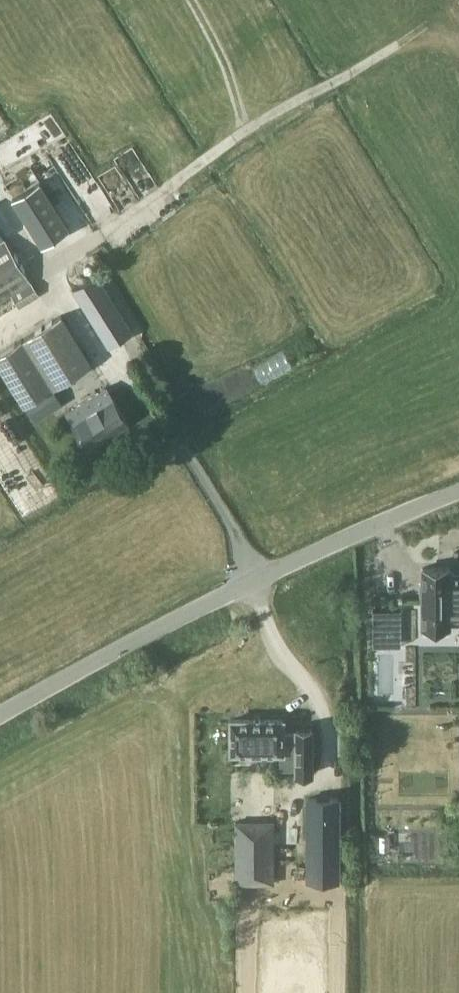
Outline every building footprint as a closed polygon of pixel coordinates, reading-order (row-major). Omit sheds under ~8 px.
[(40,181),(13,198),(43,245),(70,228),(40,181)] [(40,294),(7,239),(0,243),(0,300),(11,293),(20,307),(40,294)] [(130,333),(96,278),(75,291),(109,346),(130,333)] [(24,339),(54,386),(91,363),(62,315),(24,339)] [(22,340),(0,354),(0,365),(25,405),(52,388),(22,340)] [(288,352),(257,364),(263,379),(294,367),(288,352)] [(36,418),(51,409),(42,395),(27,404),(36,418)] [(90,447),(129,423),(112,396),(73,420),(90,447)] [(451,575),(451,569),(424,569),(424,630),(451,630),(451,623),(458,623),(458,575),(451,575)] [(253,716),(253,747),(303,747),(303,761),(316,761),(316,769),(332,769),(332,725),(316,725),(316,728),(303,728),(303,716),(253,716)] [(330,781),(330,861),(358,861),(358,781),(330,781)] [(236,883),(293,883),(293,822),(236,822),(236,883)]
